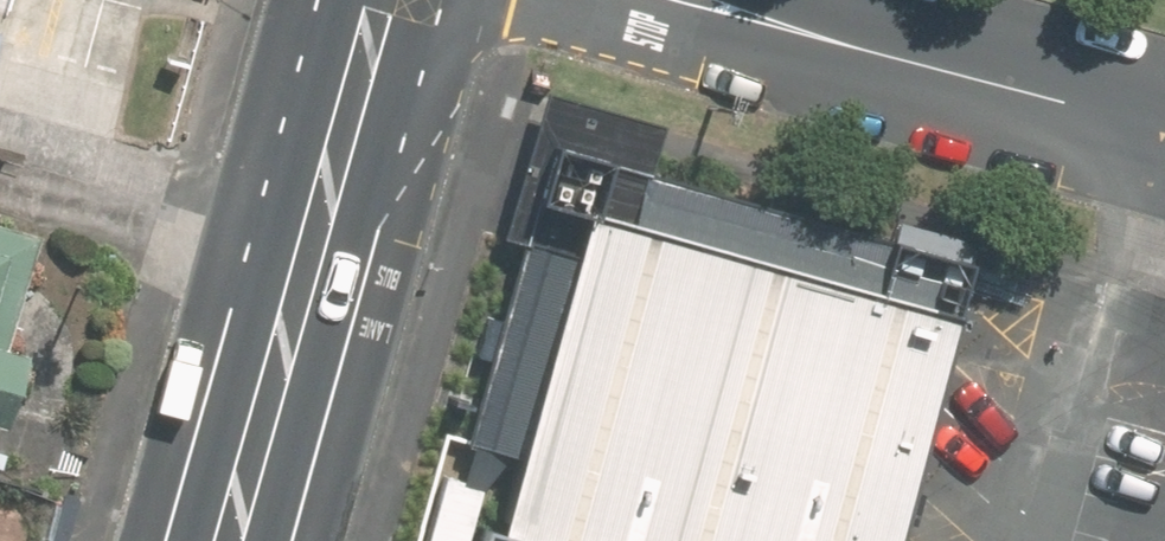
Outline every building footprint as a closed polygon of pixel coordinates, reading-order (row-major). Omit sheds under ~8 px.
[(549,145),(465,438),(516,453),(493,533),(523,540),(845,540),(935,251),(549,145)] [(29,237),(0,228),(0,336),(29,237)] [(0,430),(22,353),(0,347),(0,430)]
